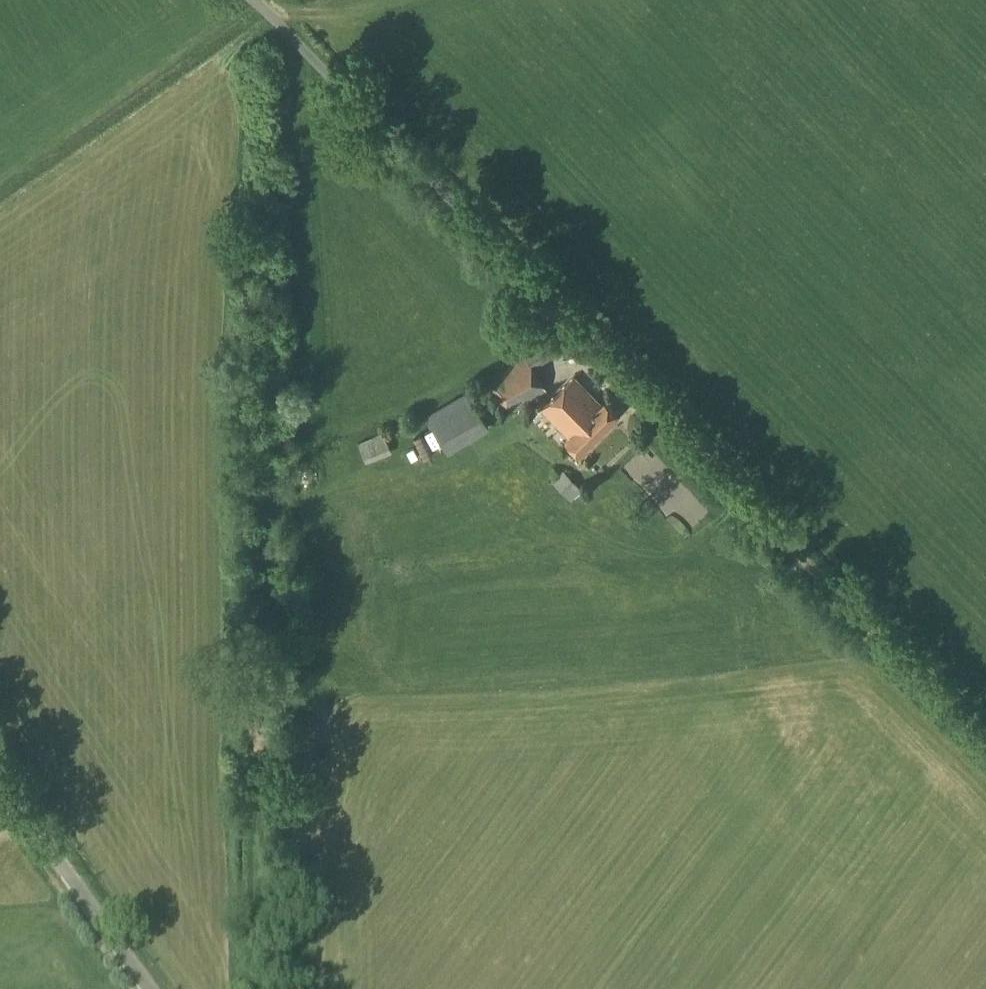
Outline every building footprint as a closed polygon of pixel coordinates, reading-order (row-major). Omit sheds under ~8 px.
[(509,415),(547,392),(534,369),(558,354),(546,334),(521,349),(526,357),(488,380),(509,415)] [(578,453),(617,415),(605,402),(602,406),(574,377),(541,409),(569,437),(566,440),(578,453)] [(427,416),(448,453),(490,429),(468,393),(427,416)] [(366,464),(392,454),(384,432),(358,443),(366,464)] [(571,502),(583,490),(563,470),(552,482),(571,502)]
